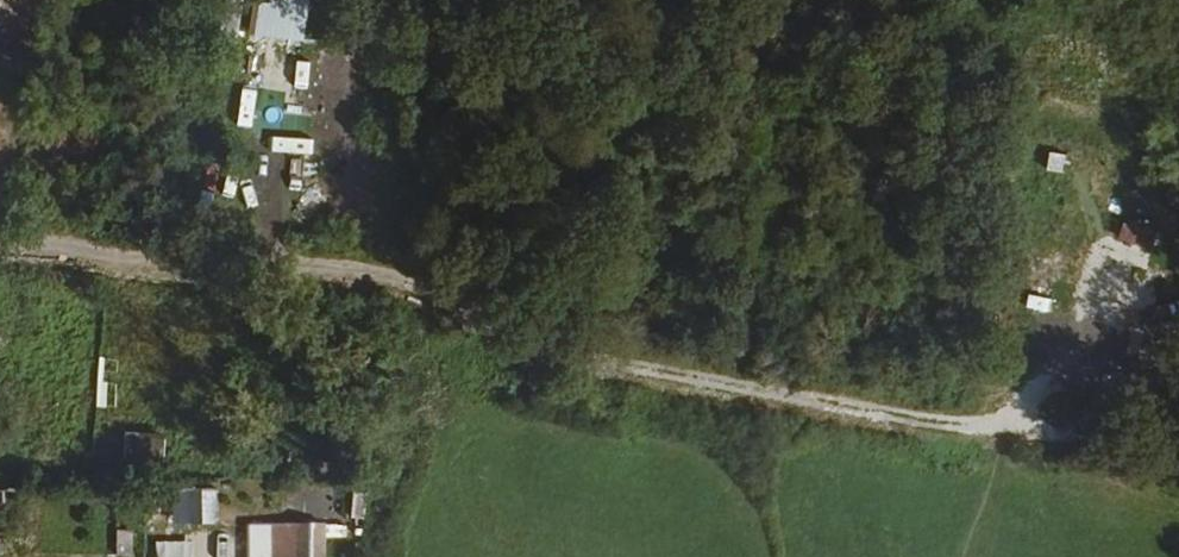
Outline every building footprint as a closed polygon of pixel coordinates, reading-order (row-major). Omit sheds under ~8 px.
[(307,0),(257,0),(255,39),(305,42),(307,0)] [(813,10),(813,0),(759,0),(759,2),(770,4),(813,10)] [(311,79),(305,113),(321,116),(326,82),(311,79)] [(1074,236),(1088,240),(1098,213),(1084,208),(1074,236)] [(160,342),(151,368),(164,372),(173,346),(160,342)] [(1099,388),(1101,373),(1070,369),(1068,384),(1099,388)] [(126,473),(162,474),(163,437),(127,435),(126,473)] [(174,488),(172,520),(216,522),(217,489),(174,488)] [(247,556),(325,556),(325,524),(247,525),(247,556)] [(164,534),(148,535),(149,556),(165,556),(164,534)]
